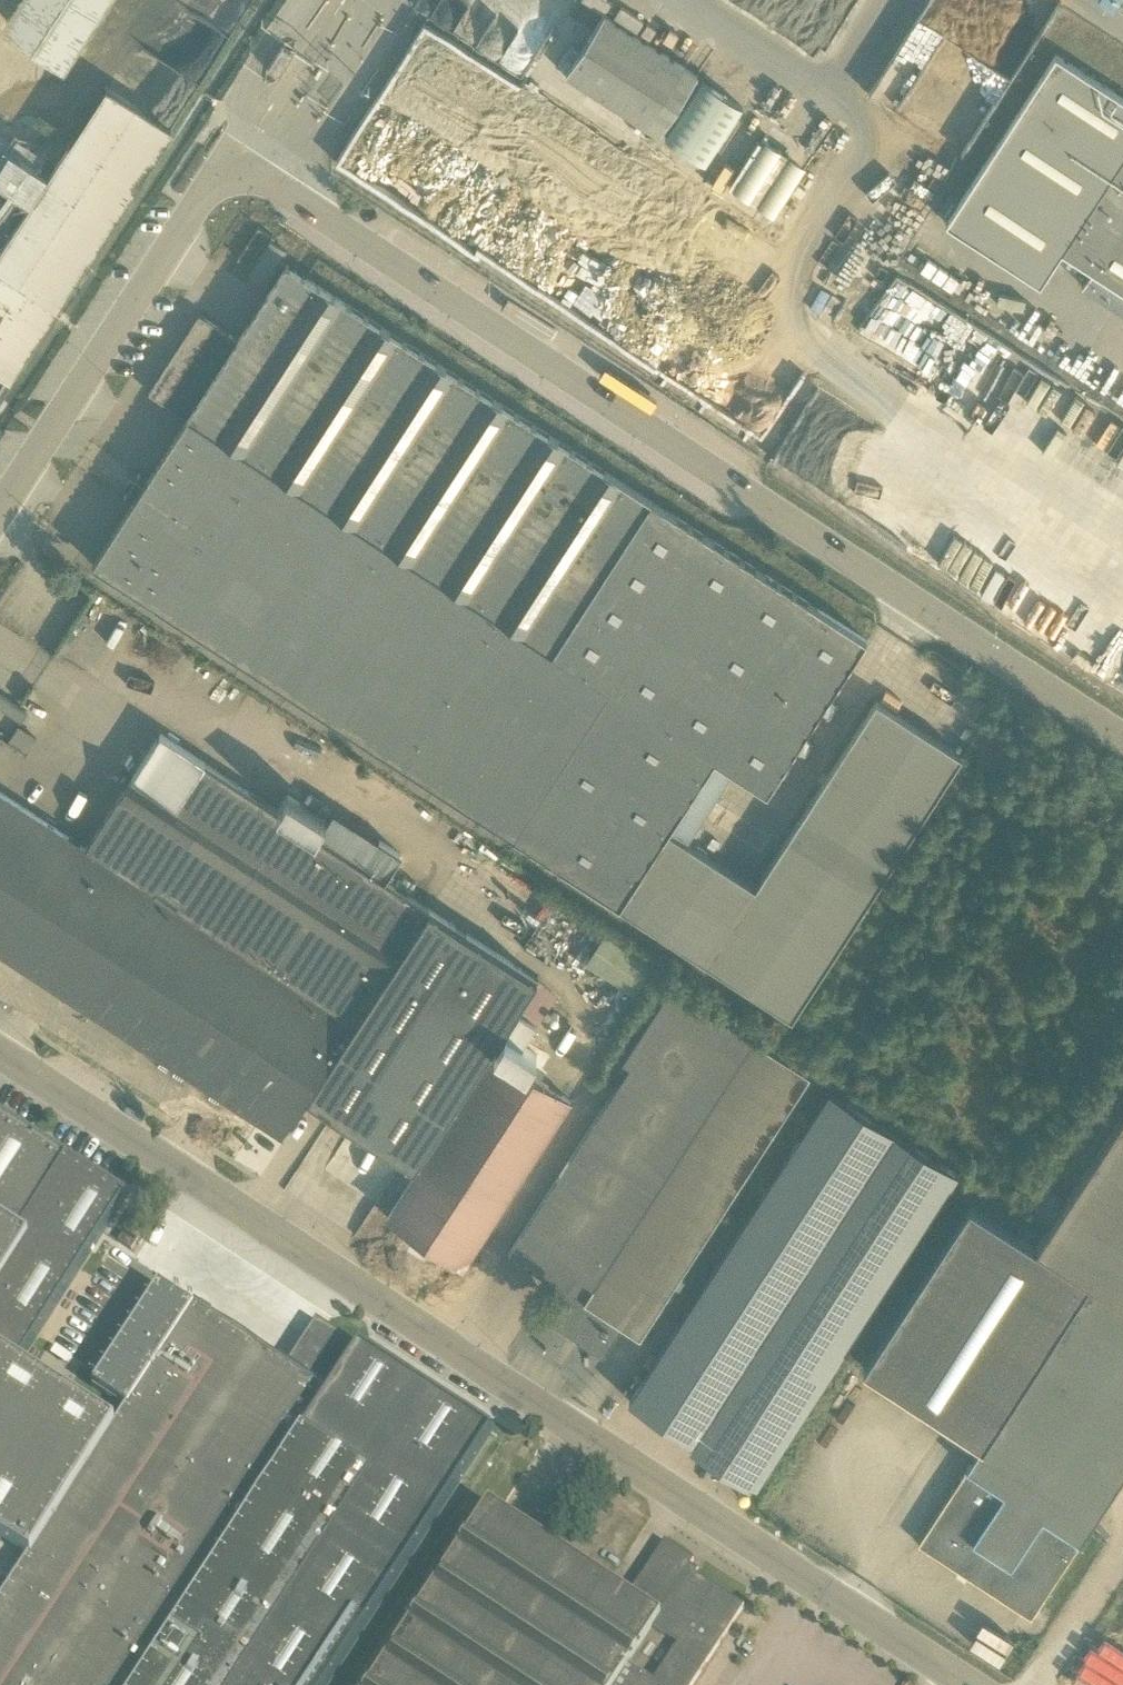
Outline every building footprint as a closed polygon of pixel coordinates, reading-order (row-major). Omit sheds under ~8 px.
[(1,22),(66,64),(108,0),(16,0),(1,22)] [(567,74),(660,134),(699,74),(605,14),(567,74)] [(295,54),(283,46),(268,69),(280,76),(295,54)] [(1056,55),(947,223),(1041,285),(1063,251),(1092,270),(1082,285),(1122,312),(1122,98),(1056,55)] [(702,80),(665,138),(708,165),(744,107),(702,80)] [(11,378),(172,131),(106,88),(0,250),(0,371),(11,378)] [(360,123),(336,161),(403,203),(427,164),(360,123)] [(765,140),(763,144),(758,141),(728,187),(749,200),(779,154),(781,151),(765,140)] [(0,162),(0,178),(31,198),(48,171),(10,147),(0,162)] [(803,169),(779,154),(749,200),(773,216),(803,169)] [(654,502),(307,277),(288,265),(239,339),(201,314),(150,393),(188,418),(555,654),(654,502)] [(802,445),(1122,654),(1122,446),(897,299),(826,407),(818,403),(809,418),(816,423),(802,445)] [(618,695),(555,654),(188,418),(144,486),(137,481),(131,490),(138,495),(93,564),(523,841),(618,695)] [(867,640),(716,542),(654,502),(555,654),(618,695),(523,841),(673,938),(698,955),(793,1018),(963,755),(877,700),(756,886),(746,880),(688,842),(734,771),(768,793),(867,640)] [(28,712),(0,693),(0,707),(22,721),(28,712)] [(283,1136),(308,1097),(415,1167),(538,979),(207,763),(178,807),(133,778),(87,848),(0,791),(0,952),(283,1136)] [(634,994),(654,965),(605,932),(586,961),(634,994)] [(630,1067),(510,1253),(567,1290),(548,1321),(603,1357),(623,1327),(641,1338),(810,1076),(782,1058),(672,987),(623,1062),(630,1067)] [(496,1052),(388,1217),(464,1267),(572,1101),(496,1052)] [(758,1484),(928,1221),(958,1175),(830,1092),(630,1401),(694,1442),(691,1447),(750,1485),(753,1481),(758,1484)] [(127,1197),(0,1116),(0,1540),(29,1558),(34,1549),(7,1530),(58,1451),(86,1470),(115,1426),(20,1365),(127,1197)] [(1122,1261),(1122,1117),(1057,1218),(1122,1261)] [(1037,1248),(971,1205),(865,1367),(984,1445),(919,1544),(1032,1619),(1122,1480),(1122,1261),(1057,1218),(1037,1248)] [(125,1232),(119,1242),(132,1251),(139,1241),(125,1232)] [(451,1502),(317,1414),(329,1396),(194,1307),(193,1308),(159,1286),(94,1388),(127,1409),(115,1426),(86,1470),(58,1451),(7,1530),(34,1549),(29,1558),(0,1602),(0,1684),(331,1684),(451,1502)] [(630,1595),(489,1503),(369,1684),(577,1684),(572,1682),(630,1595)] [(745,1606),(689,1569),(691,1566),(695,1560),(665,1541),(630,1595),(572,1682),(577,1684),(693,1684),(745,1606)]
